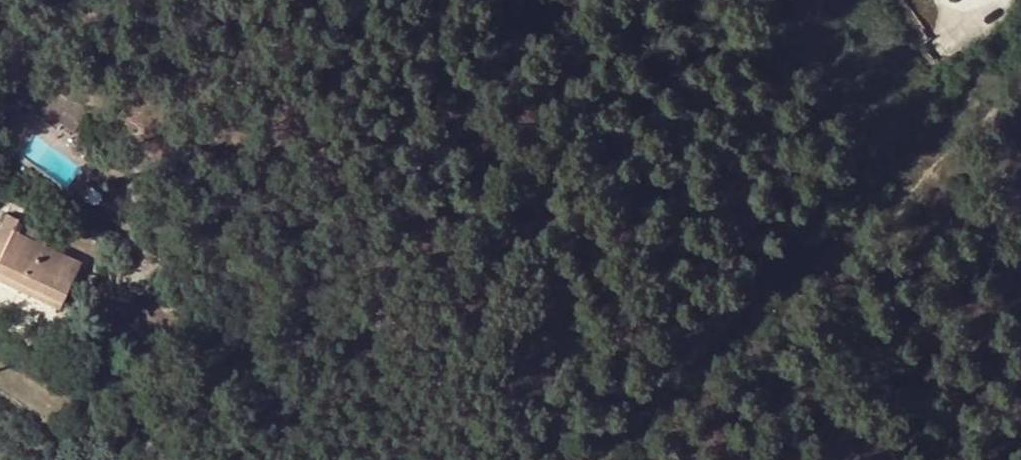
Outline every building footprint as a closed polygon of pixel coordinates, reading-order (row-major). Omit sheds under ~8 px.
[(88,218),(98,226),(103,221),(92,213),(88,218)] [(12,234),(17,222),(5,217),(0,228),(0,283),(59,310),(79,264),(43,248),(50,232),(23,220),(17,236),(12,234)]
